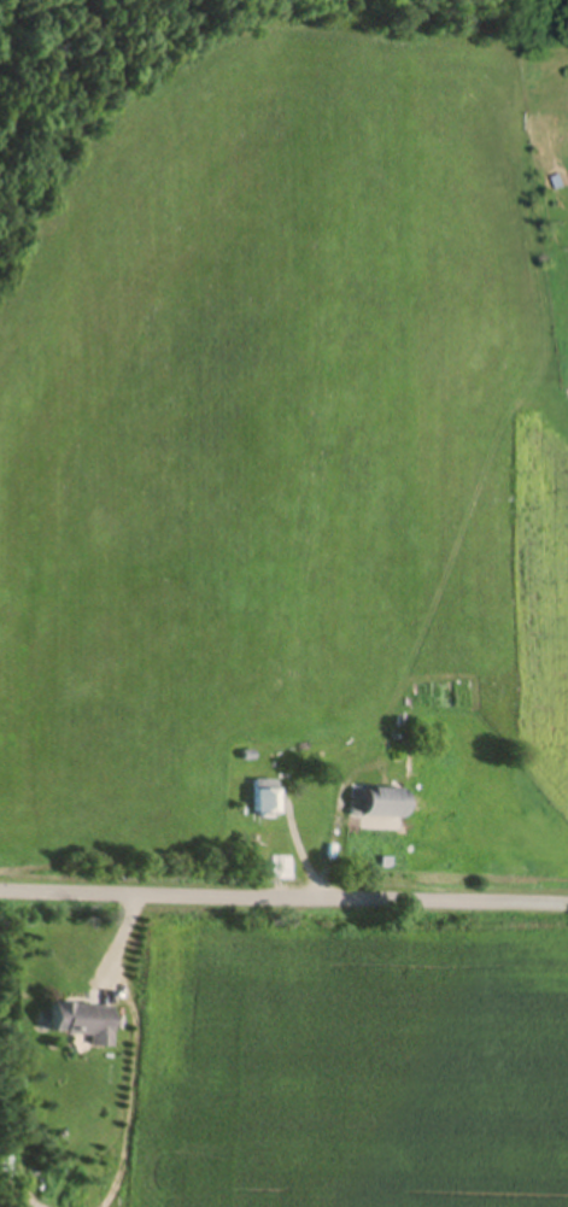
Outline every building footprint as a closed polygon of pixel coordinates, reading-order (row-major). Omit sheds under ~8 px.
[(275,785),(252,785),(252,818),(275,818),(275,785)] [(363,793),(363,822),(404,822),(404,793),(363,793)] [(109,1008),(49,1007),(49,1038),(86,1038),(86,1050),(108,1050),(109,1008)]
